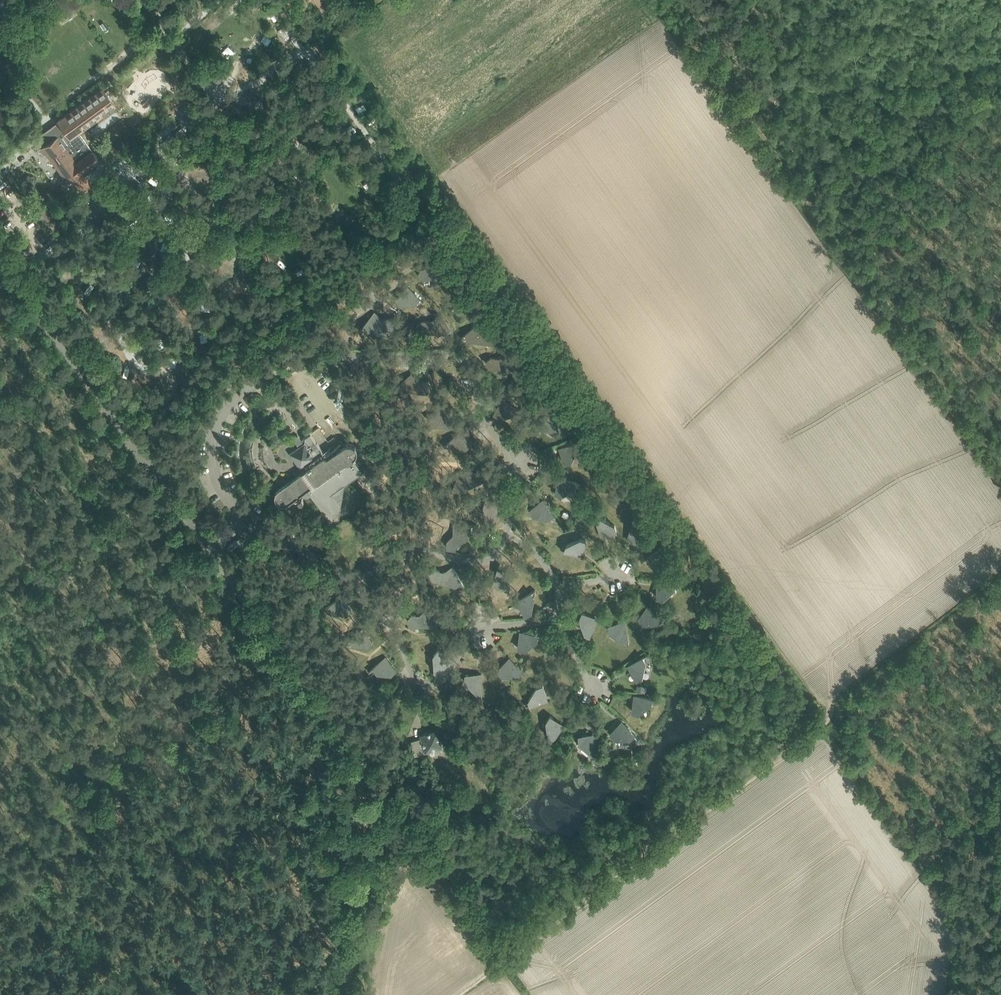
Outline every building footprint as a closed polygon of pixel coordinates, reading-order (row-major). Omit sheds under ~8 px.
[(278,30),(285,40),(291,37),(284,26),(278,30)] [(263,38),(255,42),(259,48),(266,44),(263,38)] [(35,138),(41,147),(40,147),(42,150),(44,153),(46,151),(68,181),(72,178),(81,191),(84,189),(87,186),(91,183),(83,172),(99,160),(91,150),(92,150),(78,131),(116,104),(102,86),(56,120),(57,122),(35,138)] [(339,171),(347,167),(343,159),(335,163),(339,171)] [(450,266),(438,259),(434,265),(438,278),(440,278),(443,273),(447,272),(450,266)] [(438,278),(434,265),(434,266),(421,269),(418,274),(424,278),(430,276),(435,279),(438,278)] [(420,298),(410,289),(406,293),(401,293),(397,298),(402,303),(415,302),(420,298)] [(454,306),(458,311),(471,314),(477,310),(473,305),(468,304),(465,299),(454,306)] [(380,332),(378,319),(373,314),(364,325),(369,329),(373,329),(377,333),(380,332)] [(440,316),(435,321),(435,335),(437,335),(441,331),(445,332),(450,327),(440,316)] [(379,319),(378,319),(380,332),(382,332),(386,328),(393,327),(397,322),(392,318),(379,319)] [(435,335),(435,321),(435,322),(422,321),(417,325),(422,330),(428,331),(432,335),(435,335)] [(479,344),(481,331),(477,325),(465,334),(470,339),(473,340),(477,344),(479,344)] [(482,331),(481,331),(479,344),(481,345),(486,341),(493,342),(498,338),(494,333),(482,331)] [(510,354),(504,358),(503,372),(505,372),(510,368),(514,369),(519,365),(510,354)] [(503,372),(504,358),(491,357),(486,361),(490,366),(497,367),(501,371),(503,372)] [(413,390),(414,379),(411,375),(399,384),(404,389),(413,390)] [(538,388),(530,378),(525,382),(520,381),(515,385),(519,390),(533,392),(538,388)] [(416,381),(414,379),(413,390),(427,391),(432,387),(428,382),(416,381)] [(513,413),(516,408),(505,401),(502,406),(497,408),(494,413),(499,417),(513,413)] [(447,424),(451,419),(443,410),(438,414),(433,414),(429,419),(433,423),(447,424)] [(555,434),(559,429),(556,414),(551,411),(543,424),(548,427),(548,430),(555,434)] [(303,471),(279,489),(278,489),(277,490),(277,491),(276,492),(275,494),(275,495),(275,496),(275,497),(276,499),(277,501),(278,502),(279,503),(280,503),(281,504),(282,504),(284,504),(285,504),(287,504),(287,503),(288,503),(289,503),(296,497),(299,501),(300,502),(301,502),(302,502),(303,502),(304,501),(304,500),(304,499),(304,498),(302,496),(301,494),(309,495),(311,494),(322,509),(321,510),(321,513),(323,515),(326,516),(327,515),(329,517),(328,518),(327,521),(329,523),(332,524),(340,518),(345,484),(357,475),(362,482),(368,478),(354,458),(355,457),(356,457),(357,456),(357,455),(357,454),(358,453),(358,452),(358,451),(357,449),(357,448),(357,447),(356,446),(355,445),(353,444),(352,444),(351,443),(349,443),(348,443),(347,443),(346,444),(344,445),(342,442),(327,453),(325,453),(310,433),(302,439),(298,434),(293,438),(299,447),(290,453),(303,471)] [(453,447),(467,447),(472,443),(467,438),(462,438),(458,433),(449,442),(453,447)] [(565,463),(571,461),(578,447),(576,443),(562,448),(563,453),(562,455),(565,463)] [(464,476),(469,486),(481,480),(484,474),(478,472),(466,477),(464,476)] [(459,490),(469,486),(464,476),(459,474),(453,487),(459,490)] [(558,484),(555,492),(562,494),(575,487),(577,482),(562,478),(561,483),(558,484)] [(490,519),(495,521),(500,507),(495,505),(494,502),(486,499),(484,505),(490,519)] [(534,514),(549,517),(553,514),(544,502),(540,505),(537,504),(530,509),(534,514)] [(597,519),(601,533),(606,532),(608,533),(617,531),(615,525),(601,517),(597,519)] [(638,524),(633,523),(628,537),(634,539),(635,542),(643,544),(645,538),(638,524)] [(456,530),(464,538),(471,531),(471,524),(457,525),(456,530)] [(447,541),(447,548),(454,548),(464,538),(456,530),(456,532),(447,541)] [(565,550),(579,555),(581,549),(583,548),(586,540),(580,538),(566,545),(565,550)] [(656,571),(661,567),(664,552),(661,548),(649,556),(652,561),(651,564),(656,571)] [(498,568),(494,583),(499,584),(500,587),(508,589),(510,583),(503,570),(498,568)] [(447,582),(449,572),(448,573),(436,569),(430,573),(433,578),(447,582)] [(462,581),(455,569),(449,572),(447,582),(456,584),(462,581)] [(663,597),(675,587),(679,587),(680,582),(660,581),(659,587),(657,589),(657,597),(663,597)] [(534,596),(531,592),(519,600),(522,605),(521,608),(526,615),(531,611),(534,596)] [(333,610),(346,613),(352,610),(349,604),(344,603),(341,598),(330,605),(333,610)] [(658,622),(661,618),(650,608),(646,612),(643,612),(638,619),(643,623),(658,622)] [(425,614),(426,624),(436,624),(440,619),(430,609),(425,614)] [(590,616),(582,612),(580,618),(585,633),(590,635),(596,621),(591,618),(590,616)] [(412,615),(407,620),(412,624),(426,624),(425,614),(424,615),(412,615)] [(623,640),(628,638),(625,623),(620,625),(617,623),(609,625),(610,631),(623,640)] [(360,631),(350,639),(354,644),(368,645),(373,641),(369,636),(364,635),(360,631)] [(518,648),(525,649),(537,639),(538,634),(522,632),(522,638),(519,639),(518,648)] [(438,650),(434,654),(435,670),(439,673),(449,662),(445,658),(445,655),(438,650)] [(637,679),(642,676),(646,661),(643,657),(630,665),(633,670),(632,672),(637,679)] [(391,673),(396,669),(392,664),(387,664),(383,659),(374,667),(378,672),(391,673)] [(518,674),(521,671),(511,660),(507,663),(504,663),(498,669),(502,674),(518,674)] [(466,681),(477,691),(482,691),(482,676),(476,676),(474,674),(466,674),(466,681)] [(537,686),(529,699),(530,704),(545,701),(544,695),(545,693),(543,685),(537,686)] [(633,711),(639,712),(651,703),(652,698),(637,696),(636,701),(634,703),(633,711)] [(551,716),(547,721),(549,736),(553,739),(562,727),(558,724),(557,721),(551,716)] [(611,733),(615,737),(631,737),(634,734),(623,723),(619,727),(617,727),(611,733)] [(438,729),(420,734),(421,738),(411,741),(415,755),(433,750),(434,751),(435,751),(437,752),(438,751),(439,751),(440,750),(441,748),(442,747),(443,746),(438,729)] [(591,752),(596,751),(595,736),(589,737),(587,735),(579,736),(580,742),(591,752)] [(546,752),(549,754),(559,743),(556,740),(546,752)]
